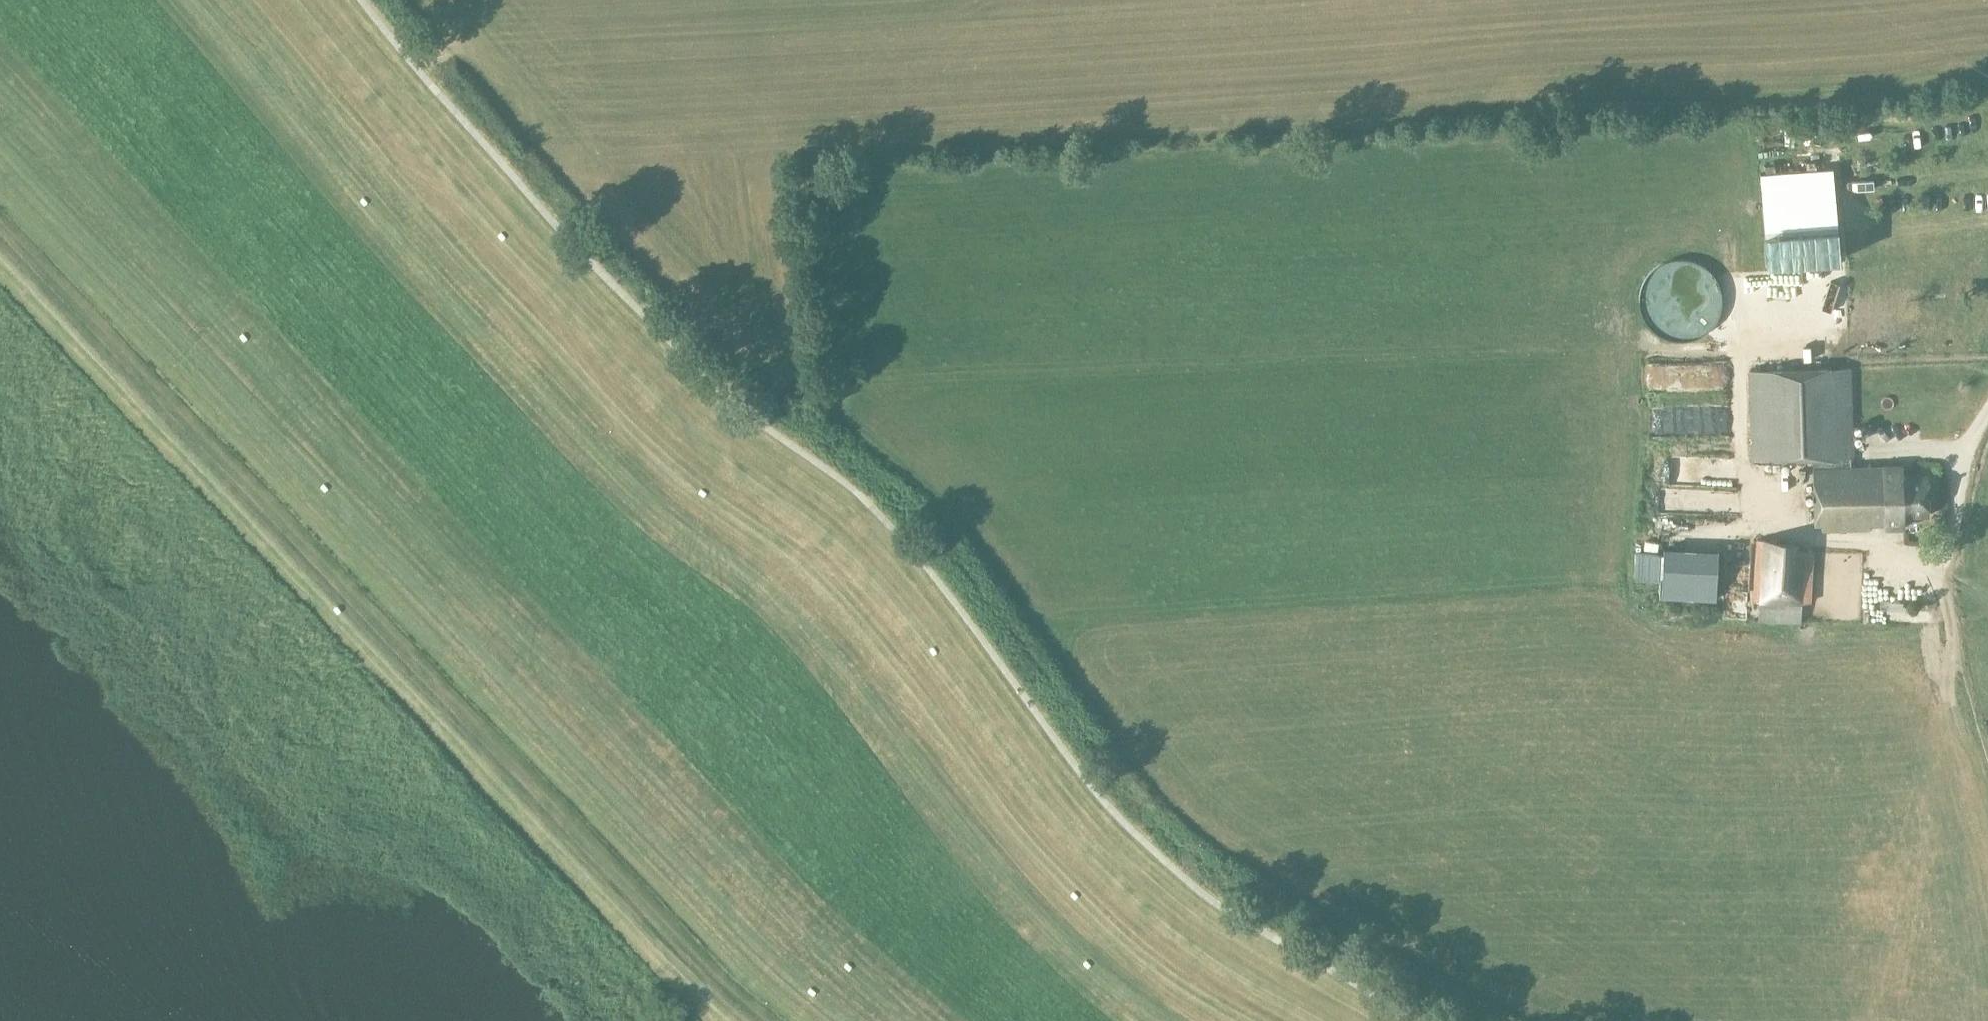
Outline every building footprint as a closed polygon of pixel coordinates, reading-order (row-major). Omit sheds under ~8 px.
[(1680,349),(1681,360),(1698,360),(1698,348),(1680,349)] [(1849,370),(1749,373),(1752,459),(1812,458),(1815,525),(1821,525),(1821,531),(1868,529),(1868,524),(1884,524),(1884,529),(1904,528),(1903,517),(1927,516),(1926,476),(1902,477),(1902,466),(1850,467),(1850,457),(1852,457),(1849,370)] [(1668,506),(1721,503),(1720,481),(1683,483),(1683,475),(1667,476),(1668,506)] [(1757,541),(1755,602),(1759,602),(1758,622),(1801,623),(1801,603),(1809,604),(1811,552),(1795,551),(1795,542),(1757,541)]
